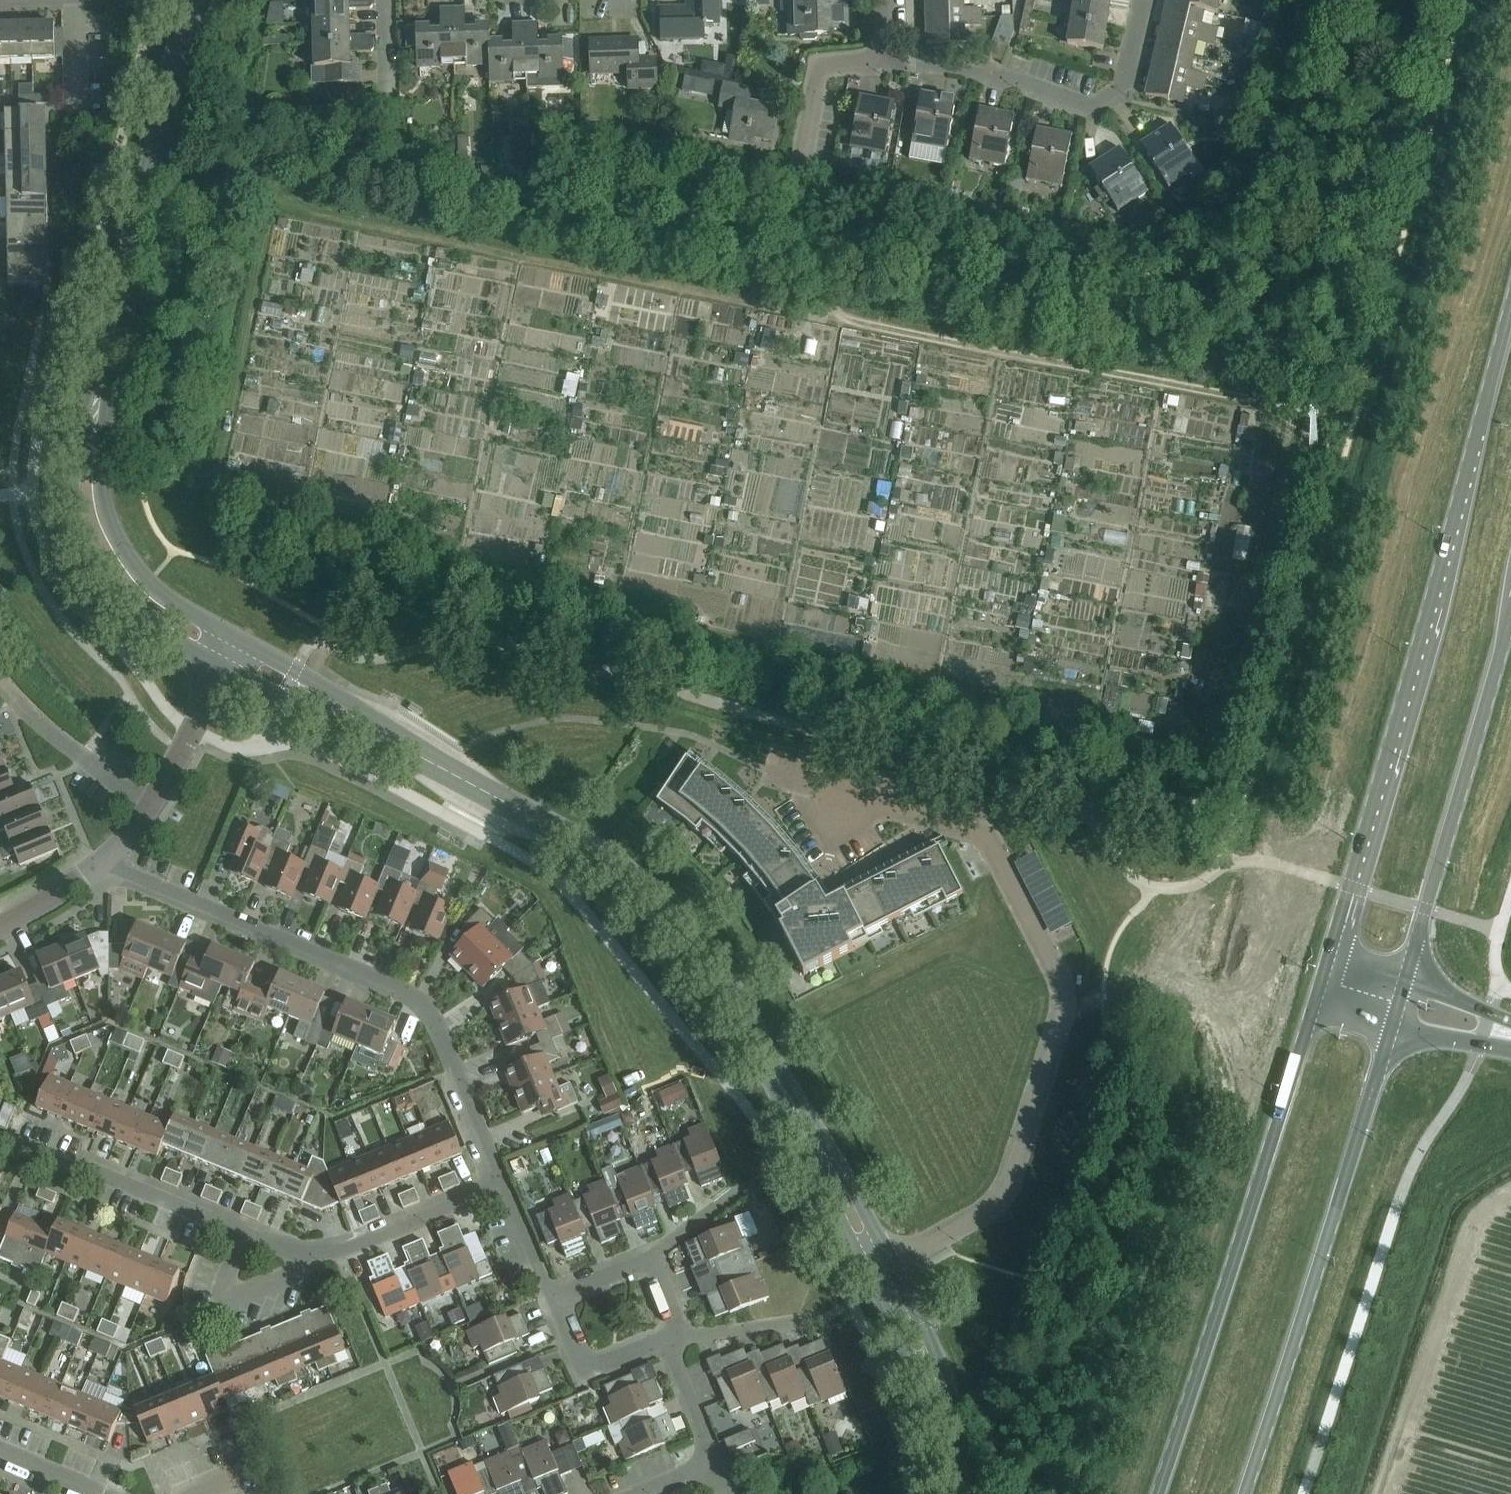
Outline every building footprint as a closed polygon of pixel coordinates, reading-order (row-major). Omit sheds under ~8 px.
[(660,40),(704,39),(704,26),(706,26),(706,24),(719,24),(718,0),(687,0),(678,8),(660,8),(660,40)] [(794,35),(800,35),(800,38),(803,41),(815,40),(817,38),(817,35),(827,34),(827,30),(846,29),(846,0),(810,1),(810,0),(782,0),(782,10),(793,10),(794,35)] [(981,16),(987,16),(987,8),(964,8),(963,0),(925,0),(925,18),(981,16)] [(1033,15),(1036,2),(1035,0),(1026,0),(1023,13),(1033,15)] [(1183,3),(1168,0),(1167,0),(1161,25),(1215,37),(1217,29),(1201,25),(1204,11),(1204,10),(1183,5),(1183,3)] [(1204,11),(1217,14),(1220,0),(1184,0),(1183,3),(1183,5),(1204,10),(1204,11)] [(313,23),(349,22),(349,10),(370,9),(373,7),(373,1),(312,2),(313,23)] [(1110,6),(1074,1),(1071,21),(1106,27),(1110,6)] [(405,28),(406,49),(417,49),(417,67),(454,66),(453,51),(451,8),(439,9),(439,26),(405,28)] [(464,8),(451,8),(453,51),(454,66),(489,65),(490,65),(489,42),(488,24),(465,25),(464,8)] [(1033,15),(1023,13),(1020,30),(1028,31),(1030,30),(1033,15)] [(981,16),(925,18),(926,43),(964,42),(964,26),(981,26),(981,16)] [(1002,17),(993,41),(1008,47),(1014,31),(1013,16),(1002,17)] [(1243,34),(1260,38),(1263,24),(1246,20),(1243,34)] [(1106,27),(1071,21),(1067,44),(1103,49),(1106,27)] [(313,45),(374,43),(374,38),(370,35),(349,35),(349,22),(313,23),(313,45)] [(31,24),(32,60),(55,59),(54,23),(31,24)] [(512,41),(489,42),(490,65),(489,65),(490,82),(526,81),(525,51),(525,23),(511,24),(512,41)] [(537,23),(525,23),(525,51),(526,81),(563,80),(563,62),(573,61),(572,39),(537,40),(537,23)] [(10,60),(10,24),(0,25),(0,61),(10,60)] [(10,24),(10,60),(32,60),(31,24),(10,24)] [(1213,46),(1215,37),(1161,25),(1156,47),(1193,56),(1197,43),(1213,46)] [(637,39),(589,41),(591,74),(628,73),(628,89),(656,88),(655,59),(638,59),(637,39)] [(374,43),(313,45),(314,67),(325,67),(325,83),(357,82),(357,65),(349,65),(349,52),(369,52),(374,49),(374,43)] [(1150,71),(1204,83),(1206,75),(1190,71),(1193,56),(1156,47),(1150,71)] [(1145,95),(1182,104),(1186,88),(1202,92),(1204,83),(1150,71),(1145,95)] [(712,96),(715,82),(685,77),(682,91),(712,96)] [(749,104),(752,90),(724,84),(720,107),(735,110),(730,140),(754,144),(755,137),(772,141),(778,109),(749,104)] [(955,98),(920,92),(911,144),(946,150),(955,98)] [(33,96),(33,104),(48,104),(48,95),(33,96)] [(33,104),(33,96),(18,96),(19,105),(33,104)] [(894,102),(859,96),(849,148),(884,154),(894,102)] [(1014,115),(979,108),(969,160),(1003,167),(1014,115)] [(1232,122),(1234,112),(1219,108),(1216,119),(1232,122)] [(4,134),(40,133),(40,110),(4,111),(4,134)] [(1169,125),(1139,144),(1167,188),(1197,169),(1169,125)] [(1071,135),(1036,128),(1026,180),(1061,187),(1071,135)] [(1223,130),(1220,141),(1233,144),(1236,133),(1223,130)] [(5,155),(41,154),(40,133),(4,134),(5,155)] [(512,133),(512,151),(527,150),(526,133),(512,133)] [(1117,211),(1146,192),(1118,148),(1088,167),(1117,211)] [(469,172),(468,152),(456,152),(458,173),(469,172)] [(6,177),(42,176),(41,154),(5,155),(6,177)] [(6,198),(42,198),(42,176),(6,177),(6,198)] [(949,190),(948,201),(959,203),(960,196),(956,191),(949,190)] [(7,220),(43,219),(42,198),(6,198),(7,220)] [(7,242),(43,241),(43,219),(7,220),(7,242)] [(1072,221),(1071,228),(1071,233),(1083,234),(1083,230),(1083,226),(1080,222),(1072,221)] [(8,264),(44,263),(43,241),(7,242),(8,264)] [(8,286),(44,285),(44,263),(8,264),(8,286)] [(551,371),(550,386),(563,387),(565,373),(551,371)] [(702,825),(716,836),(740,860),(760,885),(753,890),(774,919),(780,930),(804,976),(869,942),(865,934),(942,894),(947,903),(963,894),(939,847),(827,905),(817,888),(795,859),(771,831),(745,804),(717,781),(686,758),(662,794),(677,805),(672,813),(684,822),(696,832),(702,825)] [(15,790),(15,789),(6,768),(0,770),(0,796),(15,790)] [(2,821),(39,806),(29,783),(15,789),(15,790),(0,796),(0,817),(2,821)] [(39,806),(2,821),(11,843),(48,828),(39,806)] [(269,849),(258,845),(263,834),(238,823),(224,857),(235,862),(231,873),(255,883),(264,861),(264,860),(269,849)] [(342,871),(324,863),(336,834),(319,827),(304,864),(303,868),(313,872),(304,895),(329,905),(338,882),(342,871)] [(11,843),(0,848),(0,849),(4,859),(15,854),(20,866),(58,851),(48,828),(11,843)] [(273,838),(269,849),(264,860),(264,861),(275,865),(266,887),(290,898),(303,868),(304,864),(286,856),(290,845),(273,838)] [(411,904),(412,904),(422,909),(413,931),(437,941),(451,907),(433,900),(436,891),(441,893),(450,872),(440,868),(444,858),(432,853),(416,893),(411,904)] [(338,882),(349,887),(339,909),(364,919),(376,890),(376,889),(378,886),(377,886),(359,878),(364,867),(347,860),(342,871),(338,882)] [(376,889),(376,890),(387,894),(378,916),(402,927),(412,904),(411,904),(416,893),(398,885),(402,874),(385,867),(377,886),(378,886),(376,889)] [(467,971),(506,933),(508,931),(496,919),(494,921),(482,909),(465,926),(472,933),(451,955),(467,971)] [(109,945),(110,970),(120,970),(143,979),(147,968),(148,968),(162,935),(137,925),(129,945),(109,945)] [(62,947),(76,980),(99,970),(102,977),(107,976),(107,970),(110,970),(109,945),(109,933),(96,933),(62,947)] [(503,968),(513,978),(533,965),(520,952),(523,950),(506,933),(467,971),(484,988),(503,968)] [(168,985),(179,990),(189,967),(197,946),(187,942),(186,945),(162,935),(148,968),(172,978),(168,985)] [(197,946),(189,967),(179,990),(193,996),(194,994),(214,1003),(221,986),(234,955),(213,946),(211,951),(197,946)] [(37,984),(40,991),(41,991),(47,1007),(67,999),(61,986),(76,980),(62,947),(38,957),(44,972),(34,976),(37,984)] [(254,963),(234,955),(221,986),(229,989),(222,1008),(248,1018),(257,996),(260,989),(250,984),(253,977),(249,976),(254,963)] [(490,1003),(499,1025),(536,1010),(549,1004),(533,965),(513,978),(519,992),(490,1003)] [(11,1015),(23,1010),(29,1023),(50,1014),(47,1007),(41,991),(40,991),(37,984),(28,988),(21,972),(0,981),(0,989),(11,1015)] [(289,1017),(302,983),(280,974),(270,1001),(257,996),(248,1018),(261,1023),(268,1008),(289,1017)] [(302,983),(289,1017),(299,1021),(293,1036),(317,1046),(320,1039),(326,1024),(329,1016),(334,1003),(322,999),(325,993),(302,983)] [(0,989),(0,1019),(11,1015),(0,989)] [(326,1024),(320,1039),(330,1044),(334,1035),(357,1045),(371,1012),(347,1002),(340,1020),(329,1016),(326,1024)] [(552,1040),(562,1036),(554,1017),(541,1022),(536,1010),(499,1025),(508,1046),(536,1035),(540,1044),(540,1045),(552,1040)] [(371,1012),(357,1045),(381,1055),(378,1063),(388,1068),(398,1045),(388,1040),(395,1022),(371,1012)] [(87,1035),(79,1039),(84,1052),(92,1048),(87,1035)] [(122,1049),(130,1053),(135,1040),(127,1036),(122,1049)] [(205,1036),(198,1054),(212,1059),(219,1042),(205,1036)] [(84,1052),(79,1039),(70,1042),(76,1055),(84,1052)] [(144,1043),(135,1040),(130,1053),(138,1056),(144,1043)] [(540,1045),(540,1044),(530,1049),(534,1059),(506,1070),(515,1092),(552,1076),(547,1064),(560,1059),(552,1040),(540,1045)] [(167,1053),(162,1066),(170,1069),(175,1056),(167,1053)] [(175,1056),(170,1069),(178,1073),(184,1060),(175,1056)] [(57,1116),(70,1084),(49,1076),(36,1108),(57,1116)] [(552,1076),(515,1092),(524,1113),(552,1102),(556,1112),(578,1103),(570,1083),(557,1089),(552,1076)] [(77,1125),(90,1092),(70,1084),(57,1116),(77,1125)] [(97,1133),(110,1101),(90,1092),(77,1125),(97,1133)] [(117,1141),(130,1109),(110,1101),(97,1133),(117,1141)] [(0,1115),(0,1128),(6,1130),(16,1107),(5,1103),(0,1115)] [(137,1149),(150,1117),(130,1109),(117,1141),(137,1149)] [(182,1155),(195,1123),(174,1114),(170,1125),(170,1126),(161,1147),(162,1147),(182,1155)] [(170,1126),(170,1125),(150,1117),(137,1149),(157,1158),(162,1147),(161,1147),(170,1126)] [(182,1155),(202,1163),(215,1131),(195,1123),(182,1155)] [(448,1123),(428,1131),(441,1163),(462,1155),(448,1123)] [(720,1163),(705,1124),(688,1131),(691,1139),(672,1146),(683,1174),(694,1170),(701,1187),(722,1179),(716,1165),(720,1163)] [(215,1131),(202,1163),(221,1172),(235,1140),(215,1131)] [(428,1131),(408,1139),(421,1171),(441,1163),(428,1131)] [(421,1171),(408,1139),(388,1148),(401,1180),(421,1171)] [(255,1148),(235,1140),(221,1172),(241,1180),(255,1148)] [(658,1160),(640,1167),(651,1196),(662,1191),(669,1209),(689,1201),(684,1186),(687,1185),(683,1174),(672,1146),(655,1153),(658,1160)] [(241,1180),(261,1188),(275,1156),(255,1148),(241,1180)] [(368,1156),(381,1188),(401,1180),(388,1148),(368,1156)] [(275,1156),(261,1188),(281,1196),(295,1164),(275,1156)] [(348,1164),(361,1196),(381,1188),(368,1156),(348,1164)] [(340,1205),(361,1196),(348,1164),(328,1172),(324,1162),(312,1157),(307,1170),(295,1164),(281,1196),(302,1205),(302,1204),(321,1211),(340,1204),(340,1205)] [(626,1181),(607,1189),(618,1217),(630,1213),(637,1230),(657,1222),(652,1208),(655,1206),(651,1196),(640,1167),(623,1174),(626,1181)] [(161,1182),(169,1185),(174,1172),(166,1169),(161,1182)] [(177,1189),(183,1176),(174,1172),(169,1185),(177,1189)] [(455,1173),(446,1176),(452,1189),(460,1186),(455,1173)] [(452,1189),(446,1176),(438,1180),(444,1192),(452,1189)] [(618,1217),(607,1189),(604,1181),(588,1188),(591,1195),(572,1203),(583,1231),(594,1227),(601,1244),(622,1236),(616,1222),(620,1220),(618,1217)] [(209,1202),(214,1189),(206,1186),(201,1199),(209,1202)] [(36,1198),(43,1200),(47,1190),(40,1187),(36,1198)] [(217,1205),(223,1192),(214,1189),(209,1202),(217,1205)] [(420,1202),(415,1189),(406,1193),(412,1206),(420,1202)] [(47,1190),(43,1200),(53,1205),(57,1194),(47,1190)] [(406,1193),(398,1196),(403,1209),(412,1206),(406,1193)] [(583,1231),(572,1203),(569,1195),(552,1202),(555,1209),(536,1217),(547,1245),(559,1241),(566,1258),(586,1250),(581,1236),(584,1234),(583,1231)] [(249,1218),(254,1205),(246,1202),(240,1215),(249,1218)] [(257,1222),(263,1209),(254,1205),(249,1218),(257,1222)] [(375,1206),(366,1209),(372,1222),(380,1219),(375,1206)] [(372,1222),(366,1209),(358,1213),(363,1226),(372,1222)] [(697,1285),(755,1261),(745,1238),(758,1233),(749,1212),(735,1218),(737,1223),(685,1244),(694,1267),(690,1269),(697,1285)] [(35,1222),(15,1213),(0,1250),(0,1259),(17,1266),(35,1222)] [(66,1262),(79,1230),(58,1221),(55,1230),(56,1230),(46,1254),(47,1254),(66,1262)] [(38,1275),(47,1254),(46,1254),(56,1230),(55,1230),(35,1222),(17,1266),(38,1275)] [(475,1231),(462,1237),(458,1226),(438,1234),(443,1248),(439,1250),(441,1254),(450,1277),(455,1289),(480,1279),(475,1266),(487,1261),(475,1231)] [(86,1270),(99,1238),(79,1230),(66,1262),(86,1270)] [(86,1270),(106,1278),(119,1246),(99,1238),(86,1270)] [(450,1277),(441,1254),(430,1258),(423,1240),(402,1249),(408,1263),(404,1265),(405,1267),(420,1303),(445,1293),(440,1281),(450,1277)] [(119,1246),(106,1278),(126,1287),(139,1255),(119,1246)] [(146,1295),(159,1263),(139,1255),(126,1287),(146,1295)] [(420,1303),(405,1267),(395,1272),(388,1255),(367,1263),(373,1277),(369,1279),(385,1318),(420,1303)] [(763,1281),(755,1261),(697,1285),(701,1297),(706,1295),(715,1317),(729,1312),(730,1313),(768,1298),(762,1282),(763,1281)] [(180,1271),(159,1263),(146,1295),(166,1303),(180,1271)] [(26,1304),(38,1308),(43,1295),(32,1291),(26,1304)] [(65,1320),(71,1307),(62,1303),(57,1316),(65,1320)] [(327,1306),(306,1315),(328,1368),(338,1364),(334,1355),(345,1351),(327,1306)] [(74,1323),(79,1310),(71,1307),(65,1320),(74,1323)] [(181,1324),(190,1320),(184,1307),(176,1311),(181,1324)] [(36,1314),(24,1309),(19,1322),(30,1327),(36,1314)] [(505,1316),(467,1332),(474,1349),(481,1346),(489,1365),(517,1353),(512,1342),(530,1335),(521,1314),(507,1320),(505,1316)] [(328,1368),(306,1315),(286,1323),(304,1367),(315,1363),(318,1372),(328,1368)] [(97,1333),(105,1336),(111,1323),(102,1320),(97,1333)] [(58,1338),(63,1325),(55,1322),(49,1335),(58,1338)] [(119,1327),(111,1323),(105,1336),(113,1340),(119,1327)] [(266,1332),(288,1384),(298,1380),(294,1372),(304,1367),(286,1323),(266,1332)] [(414,1327),(421,1343),(432,1338),(426,1323),(414,1327)] [(58,1338),(66,1342),(71,1329),(63,1325),(58,1338)] [(189,1343),(198,1339),(192,1326),(184,1329),(189,1343)] [(279,1388),(288,1384),(266,1332),(246,1340),(265,1384),(275,1380),(279,1388)] [(1,1361),(3,1361),(11,1341),(0,1336),(0,1364),(1,1361)] [(161,1338),(153,1342),(159,1355),(167,1351),(161,1338)] [(98,1355),(103,1342),(94,1339),(89,1351),(98,1355)] [(246,1340),(226,1348),(248,1401),(258,1397),(254,1388),(265,1384),(246,1340)] [(790,1358),(795,1371),(806,1397),(810,1407),(846,1392),(830,1353),(828,1354),(822,1340),(799,1349),(797,1345),(785,1350),(789,1359),(790,1358)] [(106,1358),(111,1345),(103,1342),(98,1355),(106,1358)] [(153,1342),(145,1345),(150,1358),(159,1355),(153,1342)] [(806,1397),(795,1371),(790,1358),(789,1359),(785,1350),(783,1345),(760,1354),(758,1349),(746,1354),(750,1364),(751,1363),(767,1402),(768,1404),(779,1400),(782,1407),(806,1397)] [(248,1401),(226,1348),(206,1357),(214,1378),(215,1377),(225,1401),(225,1400),(235,1396),(239,1405),(248,1401)] [(750,1364),(746,1354),(744,1349),(721,1359),(719,1354),(706,1359),(713,1376),(714,1375),(730,1413),(741,1408),(743,1412),(767,1402),(751,1363),(750,1364)] [(552,1389),(539,1357),(494,1376),(501,1395),(494,1398),(501,1415),(540,1399),(538,1395),(552,1389)] [(8,1401),(21,1369),(3,1361),(1,1361),(0,1364),(0,1398),(8,1401)] [(618,1422),(647,1411),(650,1409),(648,1406),(663,1400),(654,1379),(658,1378),(651,1363),(630,1372),(631,1375),(604,1387),(612,1406),(604,1409),(611,1425),(618,1422)] [(21,1369),(8,1401),(28,1409),(41,1377),(21,1369)] [(48,1418),(61,1386),(41,1377),(28,1409),(48,1418)] [(195,1386),(208,1418),(229,1409),(225,1400),(225,1401),(215,1377),(214,1378),(195,1386)] [(68,1426),(81,1394),(61,1386),(48,1418),(68,1426)] [(175,1394),(188,1426),(208,1418),(195,1386),(175,1394)] [(88,1434),(101,1402),(81,1394),(68,1426),(88,1434)] [(168,1434),(188,1426),(175,1394),(155,1402),(168,1434)] [(128,1425),(128,1411),(122,1411),(101,1402),(88,1434),(109,1443),(116,1425),(128,1425)] [(168,1434),(155,1402),(134,1411),(128,1411),(128,1425),(140,1425),(147,1443),(168,1434)] [(647,1411),(618,1422),(611,1425),(626,1461),(665,1445),(663,1441),(677,1435),(669,1414),(651,1422),(647,1411)] [(751,1430),(724,1441),(729,1453),(755,1442),(751,1430)] [(537,1490),(541,1488),(544,1493),(567,1493),(560,1477),(582,1468),(572,1445),(551,1454),(546,1442),(521,1451),(522,1454),(537,1490)] [(498,1493),(528,1493),(537,1490),(522,1454),(511,1458),(509,1452),(485,1462),(488,1470),(498,1493)] [(488,1470),(477,1475),(472,1463),(448,1473),(457,1493),(497,1493),(498,1493),(488,1470)] [(378,1488),(380,1493),(404,1493),(402,1489),(391,1493),(387,1484),(378,1488)]
